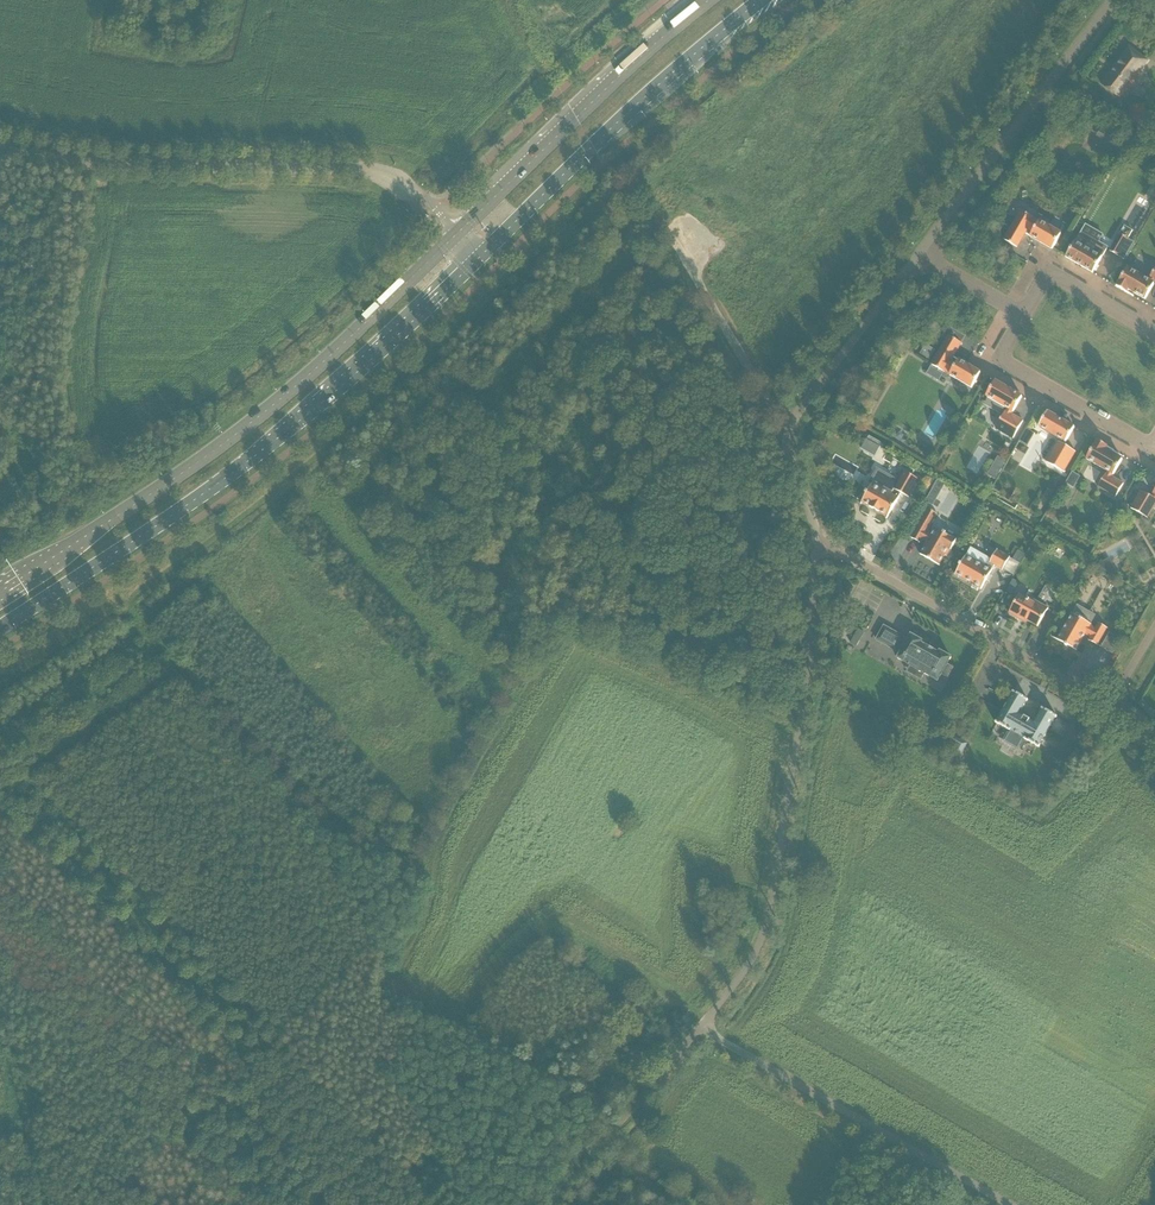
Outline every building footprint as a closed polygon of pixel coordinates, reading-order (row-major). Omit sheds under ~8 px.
[(1101,84),(1111,91),(1119,98),(1129,85),(1131,85),(1137,77),(1137,74),(1147,61),(1129,47),(1101,84)] [(1142,127),(1154,135),(1154,117),(1150,114),(1142,127)] [(1113,134),(1108,143),(1114,147),(1115,147),(1120,138),(1118,137),(1113,134)] [(1132,134),(1121,153),(1129,158),(1141,139),(1132,134)] [(71,206),(81,208),(83,194),(73,193),(71,206)] [(1052,250),(1061,234),(1039,222),(1039,223),(1033,219),(1034,218),(1021,211),(1004,240),(1017,247),(1027,229),(1033,233),(1030,237),(1052,250)] [(1075,242),(1066,258),(1093,273),(1105,252),(1108,247),(1081,231),(1075,242)] [(1109,251),(1118,256),(1128,239),(1120,234),(1109,251)] [(1126,293),(1128,290),(1145,300),(1154,284),(1153,284),(1154,282),(1154,268),(1149,279),(1150,279),(1149,281),(1127,269),(1116,287),(1126,293)] [(972,388),(980,373),(953,357),(961,343),(949,336),(932,365),(944,372),(945,371),(950,374),(949,375),(972,388)] [(925,344),(920,354),(929,359),(935,350),(925,344)] [(1013,438),(1023,421),(1011,414),(1012,412),(1013,412),(1022,397),(995,381),(986,397),(1008,409),(1006,411),(995,428),(1013,438)] [(1074,428),(1047,412),(1038,427),(1060,440),(1059,442),(1058,442),(1046,462),(1064,472),(1075,452),(1063,445),(1065,443),(1074,428)] [(1115,497),(1123,484),(1112,477),(1113,475),(1122,460),(1105,450),(1107,447),(1097,441),(1086,459),(1108,472),(1107,474),(1106,473),(1098,487),(1115,497)] [(998,457),(992,467),(1000,471),(1005,461),(998,457)] [(860,502),(860,503),(861,504),(862,503),(887,517),(886,518),(887,519),(901,493),(909,498),(919,480),(903,471),(897,482),(877,470),(869,483),(872,484),(868,492),(866,491),(865,495),(866,495),(861,503),(860,502)] [(1067,483),(1076,487),(1081,475),(1072,471),(1067,483)] [(938,480),(934,487),(941,491),(945,484),(938,480)] [(1153,494),(1154,495),(1152,498),(1141,491),(1131,508),(1147,518),(1154,505),(1154,491),(1153,494)] [(945,555),(945,554),(944,553),(947,548),(950,550),(951,551),(956,541),(945,535),(946,533),(943,532),(942,533),(935,528),(931,534),(927,531),(937,514),(928,509),(911,538),(920,543),(922,540),(927,543),(920,554),(939,565),(945,555)] [(1038,537),(1035,543),(1043,548),(1046,542),(1043,540),(1038,537)] [(981,589),(992,570),(995,565),(1003,570),(1009,558),(997,550),(990,562),(988,560),(984,566),(966,556),(961,564),(960,563),(958,568),(959,568),(955,575),(981,589)] [(1018,551),(1013,559),(1020,563),(1025,555),(1018,551)] [(1038,627),(1048,609),(1036,601),(1034,604),(1028,601),(1029,600),(1028,599),(1027,599),(1019,595),(1009,613),(1019,619),(1020,617),(1038,627)] [(1069,646),(1076,651),(1085,634),(1090,637),(1088,640),(1097,645),(1107,628),(1098,623),(1095,629),(1090,626),(1091,625),(1072,614),(1057,640),(1065,644),(1065,646),(1068,647),(1069,646)] [(884,626),(877,639),(896,650),(897,649),(902,651),(898,658),(938,681),(951,657),(940,651),(939,653),(937,652),(933,650),(933,649),(934,648),(928,645),(927,646),(926,646),(921,643),(922,641),(911,635),(907,642),(902,639),(903,637),(884,626)] [(1102,646),(1114,653),(1123,638),(1111,631),(1102,646)] [(853,637),(850,643),(856,647),(860,640),(853,637)] [(1005,742),(1018,749),(1023,739),(1039,748),(1057,717),(1042,708),(1041,709),(1034,723),(1029,720),(1030,719),(1024,716),(1024,717),(1019,714),(1027,701),(1028,700),(1013,691),(995,723),(1011,731),(1005,742)] [(900,1171),(906,1175),(910,1169),(904,1165),(900,1171)]
